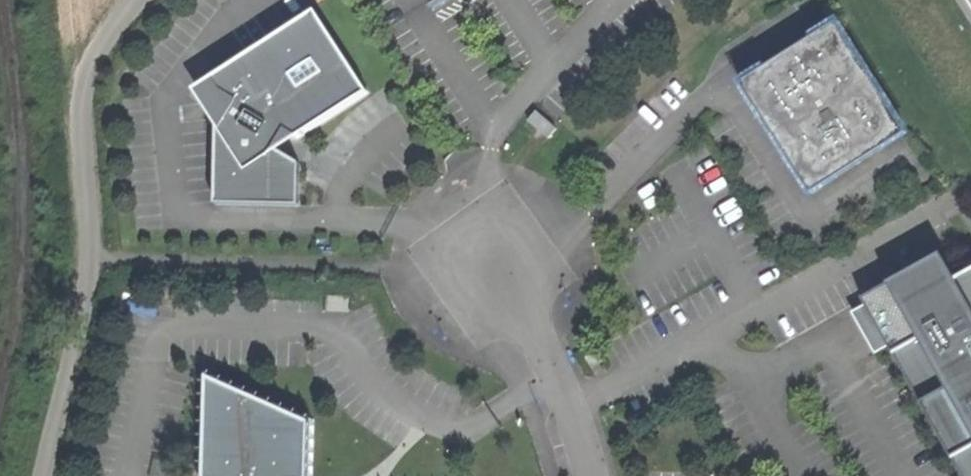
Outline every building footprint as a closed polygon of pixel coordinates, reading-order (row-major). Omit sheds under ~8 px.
[(295,145),(366,98),(313,16),(208,83),(217,98),(229,106),(219,121),(214,121),(212,211),(296,213),(297,170),(276,157),(287,140),(295,145)] [(806,200),(900,139),(832,30),(739,89),(754,113),(806,200)] [(544,147),(555,134),(534,113),(522,127),(544,147)] [(951,284),(937,259),(857,304),(873,332),(954,475),(970,475),(970,273),(951,284)] [(305,432),(204,388),(199,475),(304,475),(305,432)]
